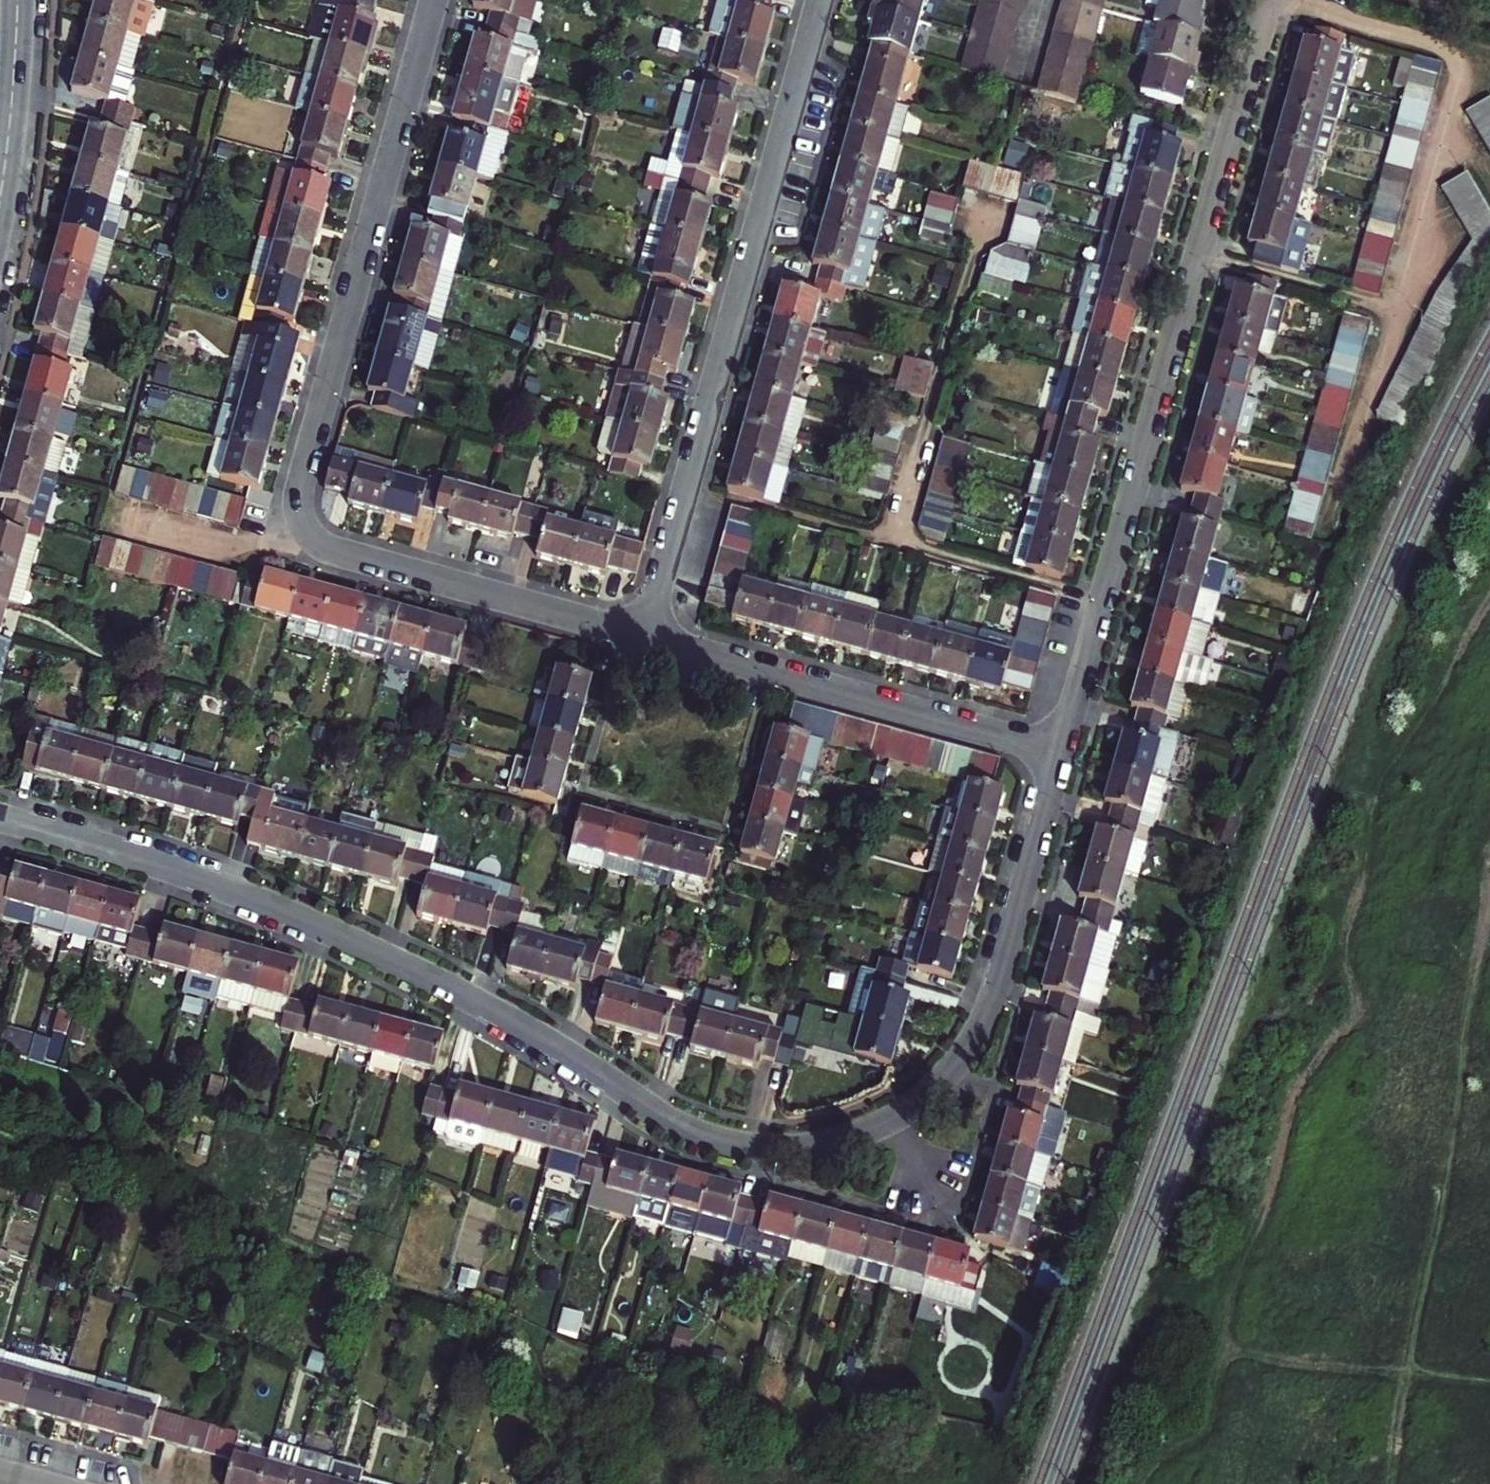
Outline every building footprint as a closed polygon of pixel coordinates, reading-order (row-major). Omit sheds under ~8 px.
[(91,23),(127,34),(144,38),(153,5),(136,0),(97,0),(95,7),(91,23)] [(315,42),(367,57),(370,47),(372,41),(376,42),(381,39),(382,32),(379,27),(371,25),(375,7),(371,6),(351,0),(317,0),(315,9),(317,9),(308,40),(315,42)] [(477,5),(496,10),(493,21),(535,33),(543,0),(479,0),(477,5)] [(713,31),(719,33),(767,46),(772,29),(777,12),(768,10),(771,0),(721,0),(713,31)] [(864,16),(915,31),(924,0),(876,0),(874,4),(868,3),(866,9),(864,16)] [(1010,0),(981,0),(979,10),(1014,19),(1018,2),(1010,0)] [(1102,0),(1065,0),(1063,8),(1097,17),(1102,0)] [(1152,31),(1200,43),(1204,30),(1199,28),(1201,21),(1205,9),(1172,0),(1145,0),(1142,11),(1156,15),(1152,31)] [(1205,9),(1207,0),(1172,0),(1205,9)] [(1097,17),(1063,8),(1060,21),(1094,31),(1097,17)] [(1014,19),(979,10),(973,29),(1008,39),(1014,19)] [(915,31),(864,16),(862,26),(859,35),(865,36),(861,50),(870,52),(906,61),(915,31)] [(535,33),(493,21),(489,37),(481,35),(477,50),(472,69),(509,79),(520,82),(527,83),(536,50),(540,51),(544,36),(535,33)] [(1088,51),(1094,31),(1060,21),(1054,42),(1088,51)] [(81,57),(118,68),(127,34),(91,23),(86,39),(81,57)] [(1008,39),(973,29),(968,46),(1004,56),(1008,39)] [(1135,63),(1149,66),(1196,78),(1200,66),(1195,65),(1197,55),(1200,43),(1152,31),(1144,29),(1135,63)] [(1344,57),(1348,40),(1319,31),(1314,48),(1307,46),(1303,59),(1298,76),(1348,91),(1358,61),(1344,57)] [(767,46),(719,33),(706,81),(735,89),(739,75),(758,80),(761,67),(767,46)] [(315,42),(305,75),(358,90),(362,75),(367,57),(315,42)] [(1088,51),(1054,42),(1049,58),(1084,68),(1088,51)] [(968,46),(964,62),(1000,72),(1004,56),(968,46)] [(893,109),(906,61),(870,52),(863,78),(857,100),(893,109)] [(71,94),(108,104),(118,68),(81,57),(75,79),(71,94)] [(1079,87),(1084,68),(1049,58),(1044,78),(1079,87)] [(1412,75),(1441,83),(1445,68),(1416,60),(1412,75)] [(964,62),(960,75),(996,85),(1000,72),(964,62)] [(1196,78),(1149,66),(1139,102),(1181,114),(1184,104),(1187,95),(1191,96),(1196,78)] [(509,79),(472,69),(465,92),(462,104),(470,106),(467,118),(515,131),(519,113),(512,111),(501,108),(509,79)] [(296,111),(310,115),(348,127),(353,110),(358,90),(305,75),(296,111)] [(682,87),(703,93),(706,81),(685,75),(682,87)] [(1408,87),(1437,95),(1441,83),(1412,75),(1408,87)] [(1348,91),(1298,76),(1292,96),(1288,112),(1337,126),(1338,127),(1348,91)] [(1044,78),(1040,96),(1074,105),(1079,87),(1044,78)] [(520,82),(509,79),(501,108),(512,111),(520,82)] [(735,89),(706,81),(703,93),(682,87),(672,124),(675,125),(730,140),(735,123),(740,106),(731,103),(735,89)] [(1433,107),(1437,95),(1408,87),(1405,99),(1433,107)] [(1429,122),(1433,107),(1405,99),(1402,107),(1400,114),(1429,122)] [(893,109),(857,100),(853,114),(848,134),(884,143),(893,109)] [(1489,117),(1489,100),(1466,113),(1474,126),(1489,117)] [(104,118),(134,127),(138,113),(108,104),(104,118)] [(1337,126),(1288,112),(1282,130),(1277,148),(1327,162),(1337,126)] [(1397,125),(1426,134),(1429,122),(1400,114),(1397,125)] [(310,115),(297,161),(326,169),(329,158),(339,161),(342,149),(348,127),(310,115)] [(1474,126),(1481,140),(1489,134),(1489,117),(1474,126)] [(82,164),(121,174),(134,127),(104,118),(99,133),(92,130),(87,147),(82,164)] [(515,131),(467,118),(463,132),(455,129),(452,142),(446,163),(483,174),(502,179),(510,149),(512,150),(517,131),(515,131)] [(1173,144),(1177,131),(1147,124),(1134,172),(1174,182),(1179,164),(1184,147),(1173,144)] [(730,140),(675,125),(667,156),(649,151),(645,166),(709,183),(713,172),(721,174),(727,154),(730,140)] [(1397,125),(1392,142),(1421,151),(1426,134),(1397,125)] [(875,177),(884,143),(848,134),(844,147),(838,168),(875,177)] [(1489,150),(1489,134),(1481,140),(1487,152),(1489,150)] [(1389,152),(1418,160),(1421,151),(1392,142),(1389,152)] [(1327,162),(1277,148),(1272,165),(1268,180),(1304,190),(1317,194),(1327,162)] [(1384,168),(1413,176),(1418,160),(1389,152),(1384,168)] [(297,161),(284,211),(322,221),(328,202),(331,188),(322,185),(326,169),(297,161)] [(441,212),(471,220),(483,174),(446,163),(441,182),(437,198),(444,200),(441,212)] [(78,180),(73,197),(112,208),(121,174),(82,164),(78,180)] [(969,165),(961,195),(975,198),(983,169),(969,165)] [(709,183),(645,166),(642,179),(659,184),(649,220),(704,235),(709,216),(714,201),(705,198),(709,183)] [(875,177),(838,168),(834,183),(829,202),(865,211),(869,195),(889,200),(894,182),(875,177)] [(1409,189),(1413,176),(1384,168),(1382,178),(1381,180),(1409,189)] [(983,169),(975,198),(991,203),(998,173),(997,172),(983,169)] [(1174,182),(1134,172),(1125,206),(1165,216),(1169,200),(1174,182)] [(998,173),(991,203),(1003,206),(1011,176),(998,173)] [(1011,176),(1003,206),(1016,209),(1024,179),(1011,176)] [(1449,204),(1476,190),(1469,176),(1442,191),(1449,204)] [(1304,190),(1268,180),(1262,197),(1257,216),(1294,226),(1304,190)] [(1377,193),(1406,201),(1409,189),(1381,180),(1377,193)] [(1482,202),(1476,190),(1449,204),(1455,217),(1482,202)] [(1377,193),(1373,209),(1401,218),(1406,201),(1377,193)] [(69,211),(63,232),(102,243),(112,208),(73,197),(69,211)] [(958,205),(930,198),(926,211),(955,218),(958,205)] [(865,211),(829,202),(825,217),(819,237),(873,251),(882,216),(865,211)] [(1165,216),(1125,206),(1112,202),(1102,236),(1155,250),(1160,232),(1165,216)] [(1463,231),(1489,216),(1482,202),(1455,217),(1463,231)] [(1369,221),(1398,229),(1401,218),(1373,209),(1369,221)] [(322,221),(284,211),(274,244),(313,256),(318,239),(322,221)] [(955,218),(926,211),(922,226),(951,233),(955,218)] [(410,255),(447,265),(456,231),(466,234),(471,220),(441,212),(437,226),(419,221),(415,234),(410,255)] [(1294,226),(1257,216),(1252,231),(1248,248),(1256,251),(1252,266),(1293,277),(1307,230),(1294,226)] [(1472,246),(1489,246),(1489,217),(1489,216),(1463,231),(1472,246)] [(1364,221),(1355,218),(1350,236),(1359,238),(1364,221)] [(1009,231),(1040,240),(1043,227),(1013,219),(1009,231)] [(704,235),(649,220),(639,254),(657,259),(653,271),(683,280),(686,267),(695,270),(700,249),(704,235)] [(1365,235),(1393,243),(1398,229),(1369,221),(1365,235)] [(960,254),(951,233),(922,226),(918,243),(960,254)] [(567,230),(555,227),(551,243),(562,246),(567,230)] [(1027,253),(1035,256),(1040,240),(1009,231),(1005,247),(982,258),(1023,270),(1027,253)] [(58,252),(54,264),(93,275),(102,243),(63,232),(58,252)] [(1361,250),(1389,258),(1393,243),(1365,235),(1362,246),(1361,250)] [(1102,236),(1093,271),(1146,285),(1151,268),(1155,250),(1102,236)] [(873,251),(819,237),(815,251),(810,270),(819,272),(815,286),(842,294),(860,298),(873,251)] [(250,274),(265,278),(274,244),(260,240),(250,274)] [(313,256),(274,244),(265,278),(304,289),(309,271),(313,256)] [(1472,246),(1462,261),(1485,276),(1489,268),(1489,246),(1472,246)] [(1357,263),(1385,271),(1389,258),(1361,250),(1357,263)] [(447,265),(410,255),(405,274),(400,290),(408,292),(404,305),(434,313),(447,265)] [(1476,289),(1485,276),(1462,261),(1453,273),(1476,289)] [(1352,278),(1381,286),(1385,271),(1357,263),(1352,278)] [(50,281),(45,298),(83,309),(93,275),(54,264),(50,281)] [(1080,302),(1137,317),(1143,298),(1146,285),(1093,271),(1089,270),(1080,302)] [(683,280),(653,271),(650,284),(660,287),(650,320),(689,330),(693,315),(698,297),(679,292),(683,280)] [(1469,301),(1476,289),(1453,273),(1446,285),(1469,301)] [(304,289),(265,278),(250,274),(241,305),(255,310),(251,325),(253,325),(283,334),(286,322),(294,324),(298,310),(304,289)] [(977,275),(973,291),(1007,300),(1011,284),(977,275)] [(1377,300),(1381,286),(1352,278),(1348,292),(1377,300)] [(1274,302),(1278,287),(1247,279),(1243,294),(1234,292),(1230,308),(1225,329),(1265,339),(1276,342),(1279,343),(1290,306),(1274,302)] [(1464,309),(1469,301),(1446,285),(1435,300),(1461,313),(1464,309)] [(842,294),(815,286),(811,299),(782,291),(777,308),(773,326),(810,336),(820,301),(839,306),(842,294)] [(40,351),(69,359),(83,309),(45,298),(37,327),(35,334),(44,337),(40,351)] [(1454,328),(1461,313),(1435,300),(1428,315),(1454,328)] [(1131,339),(1137,317),(1080,302),(1070,337),(1078,339),(1127,353),(1131,339)] [(384,350),(421,360),(434,313),(404,305),(401,318),(393,317),(389,332),(384,350)] [(83,309),(69,359),(84,363),(98,313),(83,309)] [(1448,340),(1454,328),(1428,315),(1422,327),(1448,340)] [(641,354),(637,368),(667,377),(671,363),(679,365),(684,347),(689,330),(650,320),(637,316),(628,350),(641,354)] [(1338,332),(1366,340),(1370,324),(1342,316),(1338,332)] [(234,373),(248,377),(258,344),(248,341),(253,325),(251,325),(248,324),(234,373)] [(294,364),(301,339),(283,334),(253,325),(248,341),(258,344),(248,377),(287,388),(294,364)] [(810,336),(773,326),(767,346),(764,358),(802,368),(810,336)] [(1441,354),(1448,340),(1422,327),(1415,341),(1441,354)] [(1215,361),(1255,372),(1260,355),(1265,339),(1225,329),(1219,347),(1215,361)] [(1334,346),(1362,353),(1366,340),(1338,332),(1334,346)] [(823,340),(810,336),(802,368),(814,371),(823,340)] [(1069,371),(1082,374),(1119,385),(1122,371),(1127,353),(1078,339),(1069,371)] [(1271,359),(1276,342),(1265,339),(1260,355),(1271,359)] [(1434,369),(1441,354),(1415,341),(1408,355),(1434,369)] [(1331,359),(1359,366),(1362,353),(1334,346),(1331,357),(1331,359)] [(378,403),(422,415),(426,400),(412,396),(421,360),(384,350),(379,367),(375,384),(383,387),(378,403)] [(27,397),(67,409),(77,373),(66,370),(69,359),(40,351),(31,383),(27,397)] [(1427,382),(1434,369),(1408,355),(1401,368),(1427,382)] [(895,391),(926,399),(934,365),(904,357),(895,391)] [(793,401),(802,368),(764,358),(759,373),(755,389),(793,401)] [(80,414),(93,366),(84,363),(69,359),(66,370),(77,373),(67,409),(80,414)] [(1327,373),(1355,380),(1359,366),(1331,359),(1327,373)] [(1211,378),(1207,393),(1247,404),(1255,372),(1215,361),(1211,378)] [(664,388),(667,377),(637,368),(622,364),(609,411),(662,425),(667,409),(672,391),(664,388)] [(1420,395),(1427,382),(1401,368),(1394,382),(1420,395)] [(1055,418),(1068,422),(1082,374),(1069,371),(1055,418)] [(223,408),(277,423),(282,408),(287,388),(248,377),(234,373),(223,408)] [(1323,386),(1352,394),(1355,380),(1327,373),(1323,386)] [(1113,404),(1119,385),(1082,374),(1068,422),(1097,430),(1101,416),(1109,418),(1113,404)] [(1414,407),(1420,395),(1394,382),(1388,394),(1414,407)] [(1320,400),(1348,407),(1352,394),(1323,386),(1323,390),(1320,400)] [(784,435),(793,401),(755,389),(750,408),(745,425),(784,435)] [(1247,404),(1207,393),(1202,411),(1198,425),(1238,436),(1247,404)] [(1381,408),(1407,421),(1414,407),(1388,394),(1381,408)] [(22,415),(17,432),(57,443),(67,409),(27,397),(22,415)] [(1316,416),(1344,423),(1348,407),(1320,400),(1316,416)] [(214,441),(216,441),(268,456),(273,438),(277,423),(223,408),(214,441)] [(1407,421),(1381,408),(1375,420),(1401,433),(1407,421)] [(662,425),(609,411),(601,441),(604,447),(615,451),(611,466),(640,474),(645,457),(653,459),(658,442),(662,425)] [(1312,428),(1341,436),(1344,423),(1316,416),(1314,422),(1312,428)] [(881,422),(877,437),(905,444),(909,430),(881,422)] [(1068,422),(1055,467),(1093,478),(1098,458),(1102,447),(1093,445),(1097,430),(1068,422)] [(774,470),(784,435),(745,425),(741,441),(735,460),(774,470)] [(1238,436),(1198,425),(1194,439),(1189,456),(1229,467),(1238,436)] [(1309,441),(1338,448),(1341,436),(1312,428),(1309,441)] [(12,449),(8,466),(48,478),(57,443),(17,432),(12,449)] [(905,444),(877,437),(874,450),(901,457),(905,444)] [(974,445),(946,437),(942,451),(970,458),(974,445)] [(262,477),(268,456),(216,441),(206,476),(258,491),(262,477)] [(1305,455),(1334,463),(1338,448),(1309,441),(1305,454),(1305,455)] [(340,456),(332,486),(355,493),(352,501),(364,505),(388,511),(398,474),(401,461),(369,452),(343,445),(340,456)] [(871,457),(870,464),(898,471),(901,457),(874,450),(871,457)] [(938,465),(966,472),(970,458),(942,451),(938,465)] [(1302,468),(1330,476),(1334,463),(1305,455),(1302,468)] [(1192,509),(1220,517),(1224,501),(1220,500),(1229,467),(1189,456),(1184,474),(1180,490),(1196,494),(1192,509)] [(731,476),(725,497),(764,506),(774,470),(735,460),(731,476)] [(898,471),(870,464),(866,477),(894,485),(898,471)] [(1055,467),(1042,464),(1033,497),(1046,501),(1055,467)] [(935,478),(963,486),(965,478),(966,472),(938,465),(935,478)] [(2,517),(35,526),(46,530),(60,481),(48,478),(8,466),(2,486),(0,494),(0,501),(6,503),(2,517)] [(1093,478),(1055,467),(1046,501),(1083,511),(1088,496),(1093,478)] [(128,501),(136,472),(123,468),(115,497),(128,501)] [(1298,481),(1327,489),(1330,476),(1302,468),(1298,481)] [(780,510),(790,474),(774,470),(764,506),(780,510)] [(142,505),(151,476),(136,472),(128,501),(142,505)] [(441,507),(450,477),(436,473),(433,483),(398,474),(388,511),(407,516),(422,520),(426,503),(441,507)] [(479,485),(496,489),(498,479),(481,474),(479,485)] [(158,510),(166,481),(151,476),(142,505),(158,510)] [(450,477),(441,507),(455,511),(454,517),(468,521),(486,525),(496,489),(479,485),(450,477)] [(894,485),(866,477),(862,493),(890,500),(894,485)] [(959,500),(963,486),(935,478),(931,492),(959,500)] [(496,489),(513,494),(515,484),(498,479),(496,489)] [(171,514),(180,485),(166,481),(158,510),(171,514)] [(1295,494),(1323,501),(1327,489),(1298,481),(1297,485),(1295,494)] [(192,489),(180,485),(171,514),(184,518),(192,489)] [(196,521),(205,493),(192,489),(184,518),(196,521)] [(531,532),(540,501),(513,494),(496,489),(486,525),(506,531),(516,534),(517,528),(531,532)] [(955,513),(959,500),(931,492),(927,506),(955,513)] [(210,525),(219,496),(205,493),(196,521),(210,525)] [(1292,506),(1320,514),(1323,501),(1295,494),(1292,506)] [(224,529),(233,500),(219,496),(210,525),(224,529)] [(239,534),(248,505),(233,500),(224,529),(239,534)] [(540,501),(531,532),(546,536),(541,552),(559,556),(577,561),(587,525),(551,515),(554,505),(540,501)] [(1083,511),(1046,501),(1036,535),(1073,545),(1078,529),(1083,511)] [(955,513),(927,506),(921,530),(928,543),(946,548),(955,513)] [(1288,521),(1316,529),(1320,514),(1292,506),(1288,521)] [(762,516),(734,508),(730,523),(758,530),(762,516)] [(1175,554),(1211,563),(1219,533),(1216,531),(1220,517),(1192,509),(1188,524),(1183,522),(1179,536),(1175,554)] [(587,525),(577,561),(593,565),(610,570),(613,560),(640,567),(648,541),(620,533),(623,522),(590,513),(587,525)] [(21,575),(35,526),(2,517),(0,526),(0,569),(21,575)] [(1313,541),(1316,529),(1288,521),(1284,534),(1313,541)] [(754,543),(758,530),(730,523),(727,535),(754,543)] [(35,578),(49,531),(46,530),(35,526),(21,575),(35,578)] [(1073,545),(1036,535),(1023,531),(1013,567),(1063,580),(1068,563),(1073,545)] [(754,543),(727,535),(723,548),(751,555),(754,543)] [(110,573),(117,546),(103,542),(95,569),(110,573)] [(125,577),(132,549),(117,546),(110,573),(125,577)] [(751,555),(723,548),(719,563),(747,571),(751,555)] [(138,581),(146,553),(132,549),(125,577),(138,581)] [(150,584),(158,557),(146,553),(138,581),(150,584)] [(1171,568),(1166,584),(1214,596),(1222,566),(1211,563),(1175,554),(1171,568)] [(171,561),(158,557),(150,584),(163,588),(171,561)] [(185,564),(171,561),(163,588),(177,592),(185,564)] [(747,571),(719,563),(715,577),(743,584),(747,571)] [(185,564),(177,592),(190,595),(198,568),(185,564)] [(205,600),(213,572),(198,568),(190,595),(205,600)] [(12,607),(21,575),(0,569),(0,604),(12,607)] [(226,576),(213,572),(205,600),(219,603),(226,576)] [(241,580),(226,576),(219,603),(233,607),(241,580)] [(743,584),(715,577),(711,591),(739,598),(743,584)] [(242,613),(292,626),(303,589),(282,583),(268,580),(266,587),(251,583),(242,613)] [(779,580),(776,593),(810,603),(814,589),(779,580)] [(776,593),(743,584),(739,598),(736,612),(734,620),(751,624),(766,628),(776,593)] [(1162,601),(1158,616),(1209,629),(1218,597),(1214,596),(1166,584),(1162,601)] [(321,594),(303,589),(292,626),(326,636),(336,598),(321,594)] [(814,589),(810,603),(826,607),(829,593),(814,589)] [(1030,589),(1026,603),(1054,611),(1058,597),(1030,589)] [(739,598),(711,591),(707,605),(736,612),(739,598)] [(810,603),(776,593),(766,628),(785,634),(801,638),(810,603)] [(832,647),(846,597),(829,593),(826,607),(810,603),(801,638),(816,642),(832,647)] [(848,651),(867,656),(877,620),(880,607),(846,597),(832,647),(848,651)] [(336,598),(326,636),(358,645),(369,607),(352,603),(336,598)] [(1054,611),(1026,603),(1023,616),(1050,623),(1054,611)] [(1,640),(12,607),(0,604),(0,639),(1,640)] [(385,612),(369,607),(358,645),(391,654),(401,617),(385,612)] [(1050,623),(1023,616),(1019,629),(1047,637),(1050,623)] [(1153,635),(1149,647),(1187,657),(1201,661),(1209,629),(1158,616),(1153,635)] [(401,617),(391,654),(425,664),(435,626),(418,621),(401,617)] [(899,665),(909,628),(877,620),(867,656),(882,660),(899,665)] [(948,625),(944,638),(978,647),(982,636),(982,635),(948,625)] [(425,664),(472,676),(480,650),(466,646),(469,635),(456,632),(435,626),(425,664)] [(915,669),(934,675),(944,638),(909,628),(899,665),(915,669)] [(1019,629),(1015,643),(1043,651),(1047,637),(1019,629)] [(982,636),(978,647),(968,684),(985,688),(1002,693),(1003,687),(1008,670),(1011,657),(1015,645),(982,636)] [(968,684),(978,647),(944,638),(934,675),(951,679),(968,684)] [(1015,645),(1011,657),(1039,665),(1043,651),(1015,643),(1015,645)] [(1145,663),(1141,678),(1179,688),(1207,696),(1216,665),(1201,661),(1187,657),(1149,647),(1145,663)] [(494,654),(480,650),(472,676),(487,680),(494,654)] [(1011,657),(1008,670),(1035,678),(1039,665),(1011,657)] [(1035,678),(1008,670),(1003,687),(1031,695),(1035,678)] [(559,673),(550,703),(585,713),(588,702),(594,683),(559,673)] [(1135,724),(1167,733),(1179,688),(1141,678),(1136,696),(1133,708),(1139,709),(1135,724)] [(580,733),(585,713),(550,703),(542,734),(577,743),(580,733)] [(809,713),(796,709),(789,736),(801,740),(809,713)] [(809,713),(801,740),(815,744),(823,716),(809,713)] [(825,747),(829,748),(837,720),(823,716),(815,744),(825,747)] [(72,781),(82,744),(52,736),(55,724),(38,720),(25,768),(47,774),(72,781)] [(837,720),(829,748),(843,752),(851,724),(837,720)] [(843,752),(856,755),(864,728),(851,724),(843,752)] [(1167,733),(1135,724),(1131,740),(1125,738),(1122,749),(1117,770),(1167,783),(1170,784),(1182,736),(1167,733)] [(856,755),(869,759),(876,732),(864,728),(856,755)] [(876,732),(869,759),(884,763),(892,735),(876,732)] [(772,750),(768,766),(817,779),(825,747),(815,744),(801,740),(789,736),(777,733),(772,750)] [(572,759),(577,743),(542,734),(533,766),(568,776),(572,759)] [(892,735),(884,763),(891,765),(897,767),(905,739),(892,735)] [(897,767),(910,770),(918,743),(905,739),(897,767)] [(116,754),(148,763),(151,752),(119,743),(116,754)] [(910,770),(924,774),(932,747),(918,743),(910,770)] [(105,791),(116,754),(82,744),(72,781),(90,787),(105,791)] [(924,774),(937,778),(945,750),(932,747),(924,774)] [(945,750),(937,778),(951,782),(959,754),(945,750)] [(185,762),(151,752),(148,763),(182,773),(185,762)] [(137,800),(148,763),(116,754),(105,791),(123,796),(137,800)] [(959,754),(951,782),(965,786),(973,758),(959,754)] [(970,787),(979,789),(986,762),(973,758),(965,786),(970,787)] [(219,771),(185,762),(182,773),(216,782),(219,771)] [(568,776),(533,766),(519,762),(510,793),(559,806),(564,791),(568,776)] [(979,789),(992,793),(1000,765),(986,762),(979,789)] [(171,810),(182,773),(148,763),(137,800),(157,806),(171,810)] [(817,779),(768,766),(763,783),(759,798),(792,807),(797,790),(813,794),(817,779)] [(1167,783),(1117,770),(1113,784),(1109,797),(1125,802),(1121,818),(1147,825),(1156,827),(1167,783)] [(216,782),(182,773),(171,810),(188,815),(205,820),(216,782)] [(264,796),(216,782),(205,820),(221,824),(239,830),(242,820),(256,824),(264,796)] [(970,787),(961,820),(997,829),(1001,814),(1006,797),(992,793),(979,789),(970,787)] [(264,796),(256,824),(270,828),(264,851),(276,854),(298,861),(308,825),(273,815),(278,800),(264,796)] [(792,807),(759,798),(755,813),(751,828),(784,837),(792,807)] [(608,859),(618,823),(598,817),(583,813),(570,860),(605,870),(608,859)] [(1093,861),(1134,872),(1147,825),(1121,818),(1119,817),(1116,831),(1102,827),(1098,842),(1093,861)] [(961,820),(952,851),(988,861),(992,845),(997,829),(961,820)] [(632,827),(618,823),(608,859),(641,868),(651,832),(632,827)] [(330,870),(340,834),(308,825),(298,861),(312,865),(330,870)] [(784,837),(751,828),(747,841),(743,857),(776,867),(784,837)] [(673,877),(683,841),(665,836),(651,832),(641,868),(673,877)] [(373,844),(340,834),(330,870),(346,874),(363,879),(373,844)] [(700,846),(683,841),(673,877),(706,886),(716,850),(700,846)] [(373,844),(363,879),(382,885),(398,889),(400,881),(414,885),(422,858),(373,844)] [(422,858),(414,885),(427,889),(418,918),(434,922),(455,928),(465,892),(429,881),(433,869),(439,849),(425,845),(422,858)] [(952,851),(930,845),(922,875),(944,881),(952,851)] [(988,861),(952,851),(944,881),(979,890),(983,878),(988,861)] [(1094,911),(1122,919),(1134,872),(1093,861),(1087,882),(1083,896),(1096,899),(1094,911)] [(465,892),(469,879),(433,869),(429,881),(465,892)] [(16,876),(14,882),(6,910),(38,919),(47,884),(30,880),(16,876)] [(0,878),(0,908),(6,910),(14,882),(0,878)] [(979,890),(944,881),(936,910),(971,920),(975,905),(979,890)] [(61,888),(47,884),(38,919),(68,927),(77,893),(61,888)] [(512,905),(516,892),(503,889),(500,902),(465,892),(455,928),(475,934),(488,937),(491,928),(505,933),(512,905)] [(96,952),(109,902),(95,898),(77,893),(68,927),(64,944),(96,952)] [(126,964),(140,968),(148,940),(134,936),(141,910),(126,906),(109,902),(96,952),(127,961),(126,964)] [(505,933),(519,937),(523,922),(526,909),(512,905),(505,933)] [(965,938),(971,920),(936,910),(927,942),(962,951),(965,938)] [(1059,954),(1095,963),(1104,930),(1118,934),(1122,919),(1094,911),(1089,926),(1068,920),(1063,936),(1059,954)] [(519,937),(551,946),(552,943),(544,927),(523,922),(519,937)] [(140,968),(189,981),(199,944),(174,938),(164,935),(162,944),(148,940),(140,968)] [(540,981),(551,946),(519,937),(509,972),(523,976),(540,981)] [(957,969),(962,951),(927,942),(913,938),(904,971),(880,964),(876,978),(905,986),(909,972),(952,984),(957,969)] [(185,995),(219,1004),(232,953),(215,949),(199,944),(189,981),(185,995)] [(599,959),(551,946),(540,981),(557,986),(576,991),(579,981),(592,985),(599,959)] [(255,1013),(267,963),(249,958),(232,953),(219,1004),(255,1013)] [(1095,963),(1059,954),(1053,975),(1049,990),(1057,992),(1054,1005),(1081,1012),(1093,1016),(1095,1016),(1108,967),(1095,963)] [(592,985),(606,989),(614,963),(599,959),(592,985)] [(283,968),(267,963),(255,1013),(288,1021),(284,1036),(299,1040),(307,1012),(292,1008),(302,972),(283,968)] [(901,999),(905,986),(876,978),(862,974),(848,1022),(899,1037),(905,1019),(910,1002),(901,999)] [(631,1036),(641,998),(606,989),(596,1026),(611,1030),(631,1036)] [(679,1038),(687,1011),(641,998),(631,1036),(648,1041),(664,1045),(667,1035),(679,1038)] [(1081,1012),(1054,1005),(1050,1018),(1041,1016),(1038,1029),(1032,1050),(1068,1059),(1081,1012)] [(319,1016),(307,1012),(299,1040),(344,1053),(354,1018),(333,1012),(321,1009),(319,1016)] [(687,1011),(679,1038),(692,1042),(689,1052),(705,1057),(722,1062),(733,1025),(687,1011)] [(899,1037),(848,1022),(839,1020),(836,1032),(821,1028),(824,1016),(806,1011),(802,1025),(786,1020),(781,1038),(773,1065),(788,1069),(793,1051),(811,1056),(812,1052),(866,1067),(867,1063),(890,1070),(895,1053),(899,1037)] [(1081,1012),(1068,1059),(1080,1062),(1093,1016),(1081,1012)] [(375,1061),(384,1026),(369,1022),(354,1018),(344,1053),(375,1061)] [(733,1025),(722,1062),(741,1067),(757,1071),(760,1061),(773,1065),(781,1038),(733,1025)] [(375,1061),(406,1069),(415,1035),(399,1030),(384,1026),(375,1061)] [(39,1039),(8,1031),(1,1059),(32,1068),(37,1046),(38,1044),(39,1039)] [(415,1035),(406,1069),(438,1078),(447,1044),(432,1039),(415,1035)] [(63,1077),(69,1052),(38,1044),(37,1046),(32,1068),(63,1077)] [(1027,1100),(1055,1108),(1068,1059),(1032,1050),(1027,1071),(1022,1087),(1030,1089),(1027,1100)] [(1068,1059),(1055,1108),(1066,1111),(1080,1062),(1068,1059)] [(462,1100),(450,1097),(442,1125),(438,1142),(484,1153),(498,1101),(481,1097),(464,1092),(462,1100)] [(442,1125),(450,1097),(435,1093),(427,1122),(442,1125)] [(1055,1108),(1027,1100),(1023,1116),(1015,1114),(1012,1126),(1007,1144),(1042,1154),(1055,1108)] [(498,1101),(484,1153),(518,1163),(523,1146),(532,1110),(515,1106),(498,1101)] [(546,1114),(532,1110),(523,1146),(556,1155),(565,1119),(546,1114)] [(585,1124),(565,1119),(556,1155),(590,1164),(584,1187),(597,1191),(604,1163),(591,1159),(599,1128),(585,1124)] [(1042,1154),(1007,1144),(1002,1161),(999,1174),(1034,1184),(1042,1154)] [(593,1206),(606,1210),(611,1190),(644,1198),(652,1168),(632,1163),(619,1159),(617,1166),(604,1163),(597,1191),(593,1206)] [(675,1211),(684,1177),(671,1173),(652,1168),(644,1198),(638,1219),(670,1227),(675,1211)] [(994,1191),(990,1206),(1025,1216),(1042,1220),(1051,1188),(1034,1184),(999,1174),(994,1191)] [(698,1181),(684,1177),(675,1211),(706,1219),(715,1185),(698,1181)] [(715,1185),(706,1219),(751,1231),(759,1203),(744,1199),(745,1193),(733,1190),(715,1185)] [(644,1198),(611,1190),(606,1210),(638,1219),(644,1198)] [(773,1207),(759,1203),(751,1231),(765,1235),(765,1238),(797,1247),(807,1208),(786,1203),(775,1200),(773,1207)] [(1025,1216),(990,1206),(986,1221),(981,1239),(1016,1248),(1025,1216)] [(797,1247),(831,1256),(841,1218),(822,1213),(807,1208),(797,1247)] [(670,1227),(701,1236),(706,1219),(675,1211),(670,1227)] [(1025,1216),(1016,1248),(1033,1252),(1042,1220),(1025,1216)] [(863,1264),(874,1226),(856,1222),(841,1218),(831,1256),(863,1264)] [(701,1236),(747,1247),(751,1231),(706,1219),(701,1236)] [(891,1231),(874,1226),(863,1264),(897,1273),(908,1235),(891,1231)] [(747,1247),(793,1260),(797,1247),(765,1238),(765,1235),(751,1231),(747,1247)] [(924,1240),(908,1235),(897,1273),(894,1287),(927,1296),(931,1283),(941,1244),(924,1240)] [(953,1247),(941,1244),(931,1283),(981,1296),(989,1267),(974,1263),(977,1254),(953,1247)] [(793,1260),(827,1269),(831,1256),(797,1247),(793,1260)] [(827,1269),(859,1278),(863,1264),(831,1256),(827,1269)] [(859,1278),(894,1287),(897,1273),(863,1264),(859,1278)] [(1049,1264),(1039,1286),(1067,1305),(1078,1274),(1049,1264)] [(675,1327),(670,1354),(687,1357),(692,1330),(675,1327)] [(6,1372),(10,1357),(11,1352),(0,1350),(0,1394),(6,1372)] [(10,1357),(6,1372),(36,1380),(41,1365),(10,1357)] [(59,1424),(73,1374),(41,1365),(36,1380),(26,1415),(39,1419),(59,1424)] [(6,1372),(0,1394),(0,1408),(10,1411),(26,1415),(36,1380),(6,1372)] [(73,1374),(59,1424),(73,1428),(87,1431),(97,1397),(102,1382),(73,1374)] [(132,1391),(102,1382),(97,1397),(127,1405),(131,1392),(132,1391)] [(166,1402),(131,1392),(127,1405),(162,1415),(166,1402)] [(97,1397),(87,1431),(102,1436),(117,1440),(127,1405),(97,1397)] [(162,1415),(127,1405),(117,1440),(133,1444),(150,1448),(152,1442),(167,1446),(174,1418),(162,1415)] [(188,1422),(174,1418),(167,1446),(180,1450),(188,1422)] [(202,1425),(188,1422),(180,1450),(194,1453),(202,1425)] [(207,1457),(215,1429),(202,1425),(194,1453),(207,1457)] [(222,1461),(230,1433),(215,1429),(207,1457),(222,1461)] [(242,1442),(243,1437),(230,1433),(222,1461),(234,1464),(229,1483),(264,1483),(269,1464),(238,1455),(242,1442)] [(307,1451),(307,1450),(276,1441),(273,1450),(269,1464),(264,1483),(297,1483),(307,1451)] [(273,1450),(242,1442),(238,1455),(269,1464),(273,1450)] [(297,1483),(329,1483),(335,1463),(337,1459),(307,1451),(297,1483)] [(335,1463),(329,1483),(363,1483),(365,1478),(367,1472),(335,1463)]
